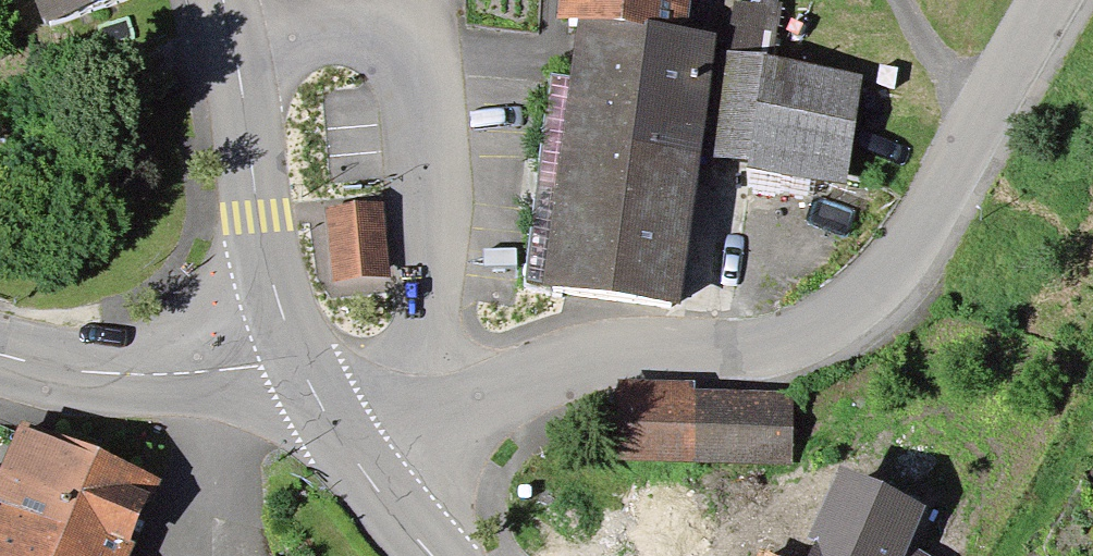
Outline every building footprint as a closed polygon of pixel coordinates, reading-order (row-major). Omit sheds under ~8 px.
[(43,30),(126,2),(125,0),(32,0),(43,30)] [(582,31),(669,43),(674,0),(566,0),(563,29),(582,31)] [(547,294),(560,296),(664,310),(699,46),(669,43),(582,31),(562,183),(558,183),(556,200),(560,201),(547,294)] [(762,69),(724,64),(718,63),(706,161),(803,173),(802,174),(838,181),(854,87),(790,75),(762,69)] [(892,75),(874,72),(871,89),(888,92),(892,75)] [(332,218),(336,289),(385,286),(381,215),(332,218)] [(613,459),(784,461),(785,410),(724,410),(614,408),(613,459)] [(139,491),(14,437),(0,470),(0,555),(112,555),(139,491)] [(904,549),(895,545),(905,523),(839,492),(810,555),(901,555),(904,549)]
